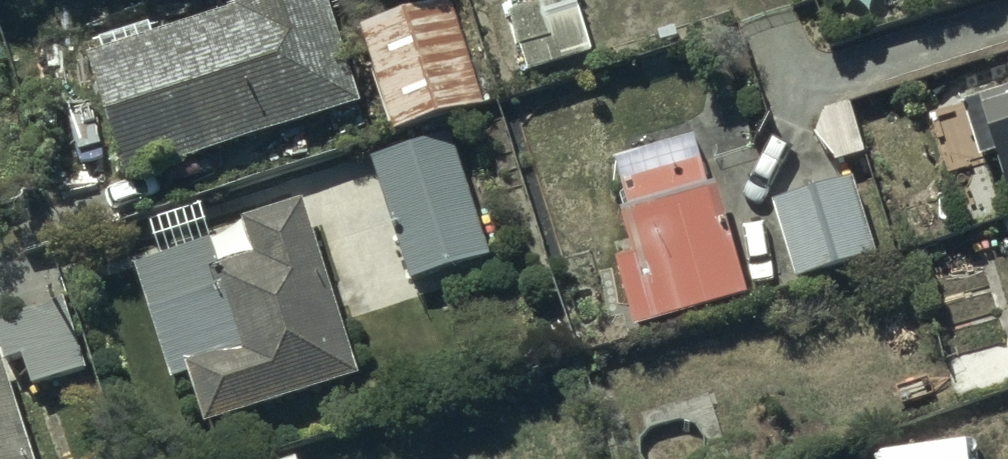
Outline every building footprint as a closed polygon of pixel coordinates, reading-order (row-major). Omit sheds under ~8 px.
[(123,176),(357,105),(326,0),(228,0),(231,7),(86,51),(123,176)] [(389,133),(482,104),(450,0),(442,0),(356,27),(389,133)] [(526,71),(590,54),(578,7),(543,16),(539,0),(533,0),(509,6),(526,71)] [(962,105),(979,162),(994,157),(1005,193),(1007,192),(1007,91),(962,105)] [(851,105),(823,109),(811,136),(835,164),(860,157),(851,105)] [(371,155),(408,281),(494,256),(457,130),(371,155)] [(614,259),(631,328),(746,300),(720,189),(710,192),(698,142),(615,162),(626,210),(618,212),(628,256),(614,259)] [(772,199),(791,281),(879,260),(861,179),(772,199)] [(184,374),(200,424),(353,375),(299,205),(240,224),(252,261),(223,270),(214,241),(135,267),(171,379),(184,374)] [(2,365),(20,360),(28,389),(41,386),(44,396),(70,388),(66,376),(81,371),(60,302),(0,320),(0,458),(30,458),(2,365)]
